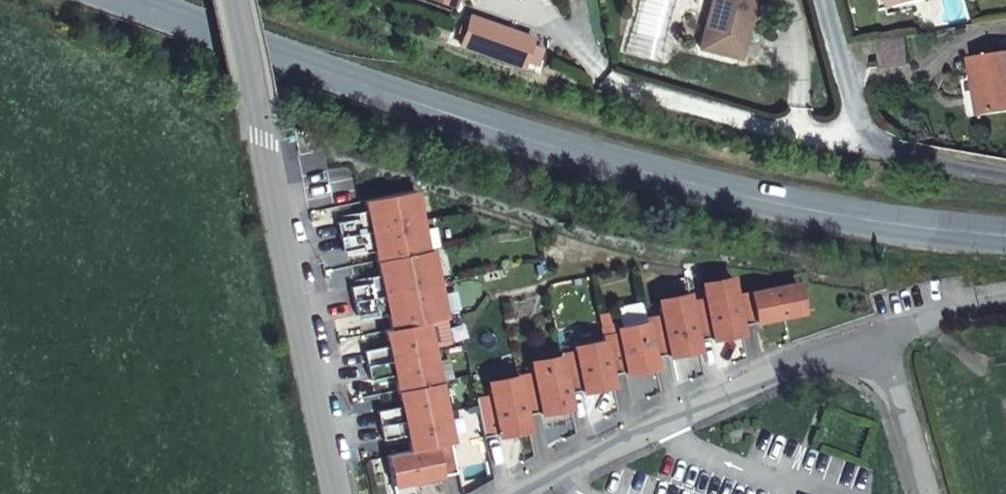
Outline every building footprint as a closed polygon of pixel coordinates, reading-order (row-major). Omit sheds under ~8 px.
[(694,43),(734,53),(748,0),(747,0),(706,0),(694,43)] [(903,37),(873,42),(878,63),(907,57),(903,37)] [(970,52),(977,108),(1005,105),(1005,48),(970,52)] [(704,282),(706,291),(736,284),(734,275),(704,282)] [(799,282),(791,284),(798,314),(805,312),(799,282)] [(707,298),(692,301),(701,340),(715,337),(716,339),(746,333),(744,325),(738,295),(736,284),(706,291),(707,298)] [(791,284),(738,295),(744,325),(798,314),(791,284)] [(660,299),(662,307),(692,301),(691,292),(660,299)] [(664,315),(649,318),(658,356),(672,353),(673,356),(703,350),(701,340),(692,301),(662,307),(664,315)] [(534,360),(536,369),(566,362),(564,353),(534,360)] [(575,407),(566,362),(536,369),(536,371),(522,374),(530,413),(544,410),(545,413),(575,407)]
